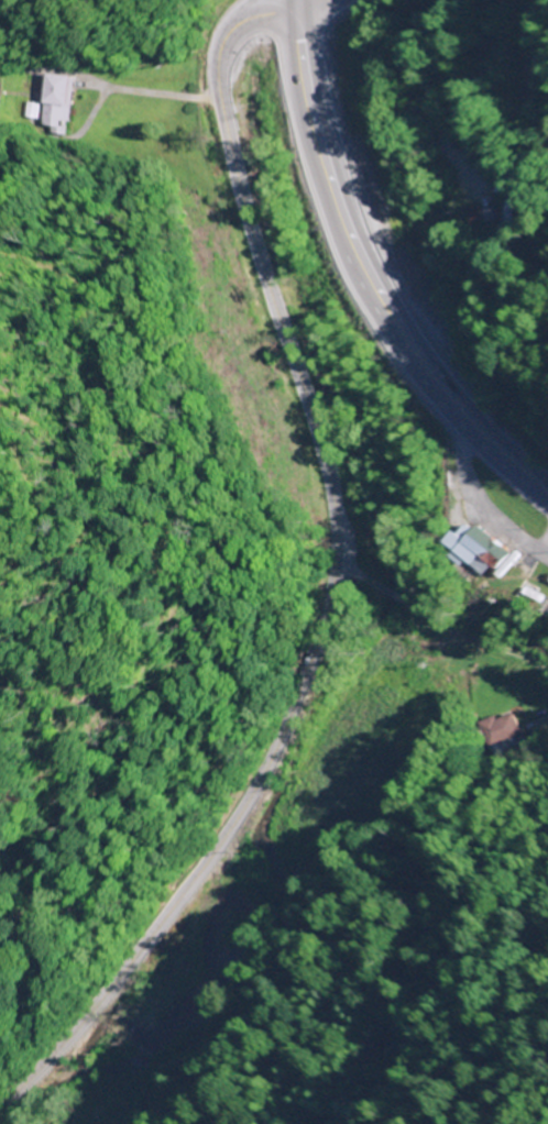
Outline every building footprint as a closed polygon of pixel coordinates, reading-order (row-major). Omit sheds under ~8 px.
[(39,130),(66,133),(73,77),(46,73),(39,130)] [(485,576),(495,565),(501,570),(514,556),(472,519),(451,542),(459,549),(457,551),(485,576)] [(547,602),(545,609),(547,610),(547,587),(529,580),(524,593),(547,602)] [(486,719),(491,745),(519,739),(515,714),(486,719)]
